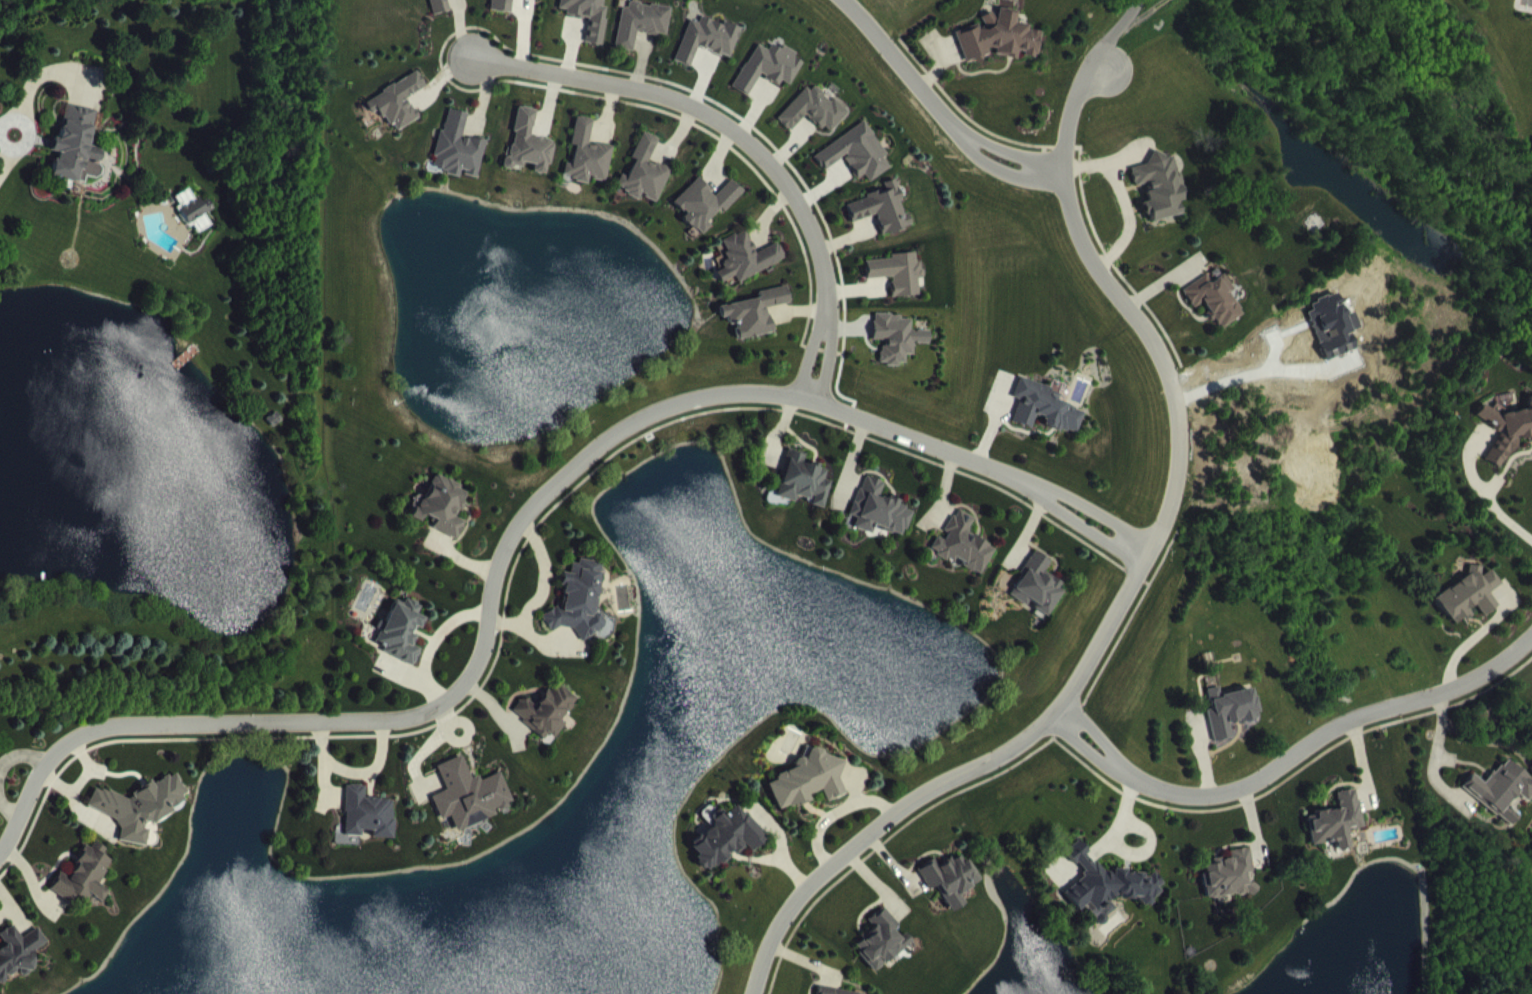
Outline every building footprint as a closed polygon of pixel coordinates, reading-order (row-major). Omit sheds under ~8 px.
[(449,26),(444,3),(457,0),(425,0),(432,29),(449,26)] [(490,25),(511,27),(513,2),(539,4),(539,0),(492,0),(490,25)] [(607,22),(603,21),(606,2),(594,1),(594,0),(562,0),(558,22),(566,24),(565,30),(589,34),(585,57),(601,60),(607,22)] [(621,21),(614,62),(633,65),(636,46),(665,50),(670,22),(629,15),(628,22),(621,21)] [(955,46),(967,77),(988,70),(996,70),(1018,72),(1024,70),(1037,72),(1040,45),(1029,44),(1027,38),(1015,37),(1016,24),(998,22),(992,26),(984,29),(982,40),(973,39),(955,46)] [(689,34),(674,75),(690,81),(697,61),(729,72),(740,42),(722,36),(721,39),(700,31),(698,37),(689,34)] [(749,110),(759,89),(779,99),(781,95),(790,99),(802,76),(794,72),(796,68),(771,56),(767,64),(755,58),(733,102),(749,110)] [(419,132),(408,112),(426,102),(417,86),(364,115),(371,128),(380,122),(393,146),(419,132)] [(848,126),(832,112),(829,116),(809,98),(777,133),(791,145),(806,128),(828,148),(848,126)] [(97,124),(67,119),(61,152),(55,151),(52,166),(57,167),(52,192),(84,197),(86,190),(99,192),(102,178),(101,178),(103,163),(91,161),(97,124)] [(531,151),(536,123),(517,120),(507,182),(522,184),(523,177),(535,179),(533,186),(549,189),(554,155),(531,151)] [(486,156),(463,151),(467,127),(447,123),(437,171),(434,184),(462,190),(463,188),(478,192),(486,156)] [(612,161),(589,157),(593,133),(576,130),(571,159),(575,160),(572,178),(565,177),(563,191),(588,196),(589,192),(607,195),(612,161)] [(868,196),(892,180),(862,137),(814,169),(824,184),(843,172),(857,193),(863,189),(868,196)] [(657,216),(670,183),(649,175),(658,152),(642,146),(631,173),(635,174),(628,191),(621,188),(615,202),(639,212),(640,209),(657,216)] [(1181,228),(1177,215),(1182,214),(1178,199),(1181,199),(1173,166),(1151,171),(1152,177),(1131,182),(1135,200),(1145,198),(1149,214),(1143,216),(1148,236),(1181,228)] [(674,216),(686,229),(683,232),(701,250),(711,240),(707,235),(719,223),(723,226),(744,206),(731,193),(715,209),(698,192),(674,216)] [(875,229),(880,248),(911,239),(907,226),(901,228),(898,215),(900,215),(893,193),(881,197),(884,205),(845,217),(850,236),(875,229)] [(190,239),(216,225),(209,212),(200,218),(192,202),(175,212),(190,239)] [(755,267),(745,244),(721,255),(729,272),(722,276),(725,282),(716,286),(721,297),(735,291),(737,295),(786,274),(778,257),(755,267)] [(866,293),(890,291),(891,311),(918,310),(916,292),(922,291),(920,276),(915,276),(914,266),(889,268),(890,273),(865,275),(866,293)] [(1183,304),(1194,322),(1202,317),(1213,335),(1216,333),(1222,342),(1244,329),(1230,306),(1233,304),(1220,281),(1183,304)] [(739,354),(773,347),(768,322),(790,317),(786,300),(758,306),(759,312),(719,320),(722,332),(728,331),(729,339),(736,337),(739,354)] [(873,354),(882,354),(881,378),(906,379),(906,368),(913,369),(913,357),(929,358),(929,344),(911,344),(911,331),(874,329),(873,354)] [(1084,424),(1057,416),(1061,404),(1019,392),(1013,411),(1019,413),(1013,436),(1033,442),(1036,429),(1045,432),(1043,439),(1077,448),(1084,424)] [(1529,410),(1529,416),(1523,424),(1511,425),(1499,417),(1494,424),(1485,417),(1477,429),(1500,445),(1500,451),(1485,472),(1500,482),(1520,452),(1526,452),(1531,455),(1531,410),(1529,410)] [(778,511),(796,515),(797,511),(813,514),(812,520),(825,522),(831,495),(825,494),(827,482),(804,477),(806,468),(787,465),(778,511)] [(850,529),(857,532),(854,541),(872,548),(875,540),(891,546),(892,545),(904,550),(914,522),(880,510),(885,496),(865,489),(850,529)] [(996,561),(968,547),(976,532),(958,523),(943,553),(938,550),(930,564),(954,577),(956,572),(966,577),(964,580),(982,589),(996,561)] [(1009,609),(1027,620),(1029,617),(1049,629),(1067,600),(1044,587),(1051,576),(1035,566),(1009,609)] [(602,576),(580,574),(571,580),(570,587),(562,587),(561,600),(564,606),(563,622),(556,621),(541,630),(551,646),(560,641),(574,642),(582,655),(605,641),(605,638),(597,624),(602,576)] [(1436,612),(1455,640),(1472,628),(1468,622),(1476,617),(1485,630),(1499,620),(1490,606),(1502,597),(1492,583),(1484,588),(1477,578),(1469,584),(1471,586),(1436,612)] [(396,614),(377,655),(386,660),(383,666),(413,680),(421,663),(412,659),(416,650),(415,650),(423,631),(418,629),(423,620),(409,613),(406,618),(396,614)] [(578,714),(560,698),(552,706),(549,703),(535,719),(526,710),(512,725),(547,756),(564,737),(561,733),(578,714)] [(1214,755),(1233,752),(1230,738),(1260,732),(1253,702),(1221,708),(1219,701),(1208,703),(1213,723),(1208,724),(1214,755)] [(844,774),(825,769),(823,764),(807,759),(804,771),(795,774),(798,781),(778,788),(777,795),(770,797),(779,823),(793,818),(798,820),(812,815),(809,808),(822,804),(826,816),(844,809),(839,793),(844,774)] [(436,780),(446,805),(431,810),(440,834),(450,830),(456,845),(497,829),(496,825),(512,819),(500,786),(480,794),(478,790),(471,793),(462,770),(436,780)] [(1506,772),(1485,797),(1473,787),(1462,800),(1510,840),(1518,829),(1508,821),(1519,808),(1529,817),(1531,813),(1531,793),(1506,772)] [(90,824),(113,829),(122,844),(120,855),(147,860),(150,844),(141,842),(151,837),(154,838),(172,827),(173,822),(185,815),(187,805),(180,791),(170,789),(156,797),(152,796),(133,806),(132,812),(103,806),(106,805),(94,803),(90,824)] [(394,853),(395,813),(366,813),(366,799),(346,799),(346,850),(363,850),(363,844),(373,844),(373,852),(394,853)] [(1364,841),(1355,802),(1336,806),(1340,822),(1308,829),(1314,860),(1337,854),(1340,864),(1351,862),(1348,845),(1364,841)] [(692,859),(701,869),(697,873),(710,888),(745,858),(753,866),(768,852),(738,818),(727,828),(724,824),(709,838),(712,841),(692,859)] [(1065,910),(1081,924),(1082,922),(1103,938),(1106,934),(1107,931),(1115,921),(1110,916),(1117,908),(1121,912),(1132,915),(1135,911),(1145,918),(1153,921),(1162,893),(1153,886),(1148,892),(1145,889),(1114,881),(1112,887),(1108,885),(1097,877),(1086,874),(1090,863),(1077,853),(1064,868),(1084,884),(1083,887),(1065,910)] [(51,905),(84,922),(91,909),(104,916),(110,905),(99,899),(112,874),(104,870),(106,865),(88,856),(70,892),(60,887),(51,905)] [(1208,912),(1257,907),(1256,897),(1247,898),(1246,886),(1253,886),(1251,862),(1230,864),(1230,872),(1213,873),(1213,878),(1205,879),(1208,912)] [(953,926),(966,918),(960,907),(982,894),(969,872),(964,876),(960,869),(953,874),(952,872),(937,880),(934,874),(917,884),(929,904),(937,899),(953,926)] [(912,954),(905,947),(900,952),(893,945),(899,939),(883,921),(868,934),(874,940),(852,959),(876,986),(912,954)] [(21,951),(16,940),(0,947),(7,962),(0,965),(0,993),(6,993),(7,993),(6,991),(26,982),(28,987),(39,982),(32,965),(47,959),(40,943),(21,951)]
